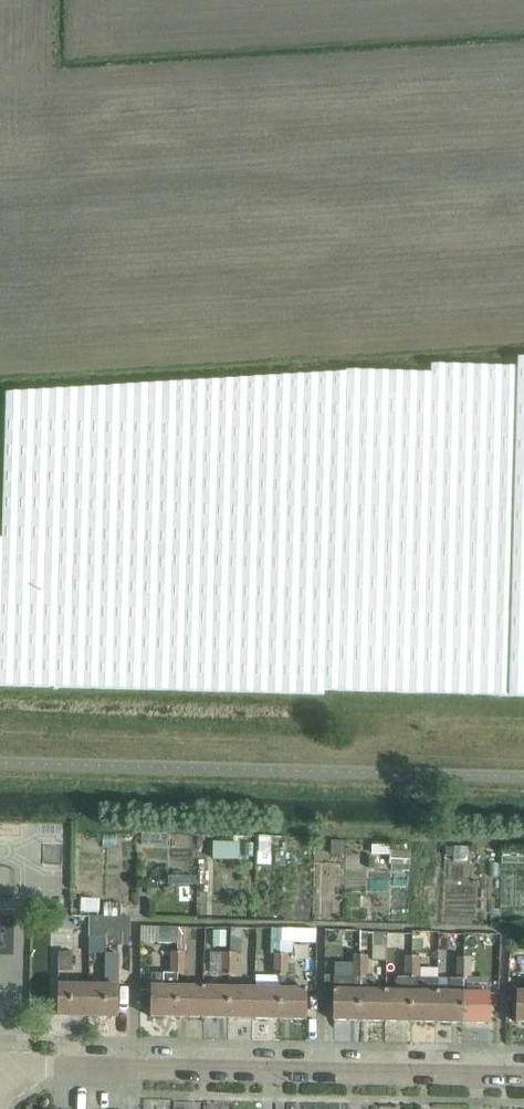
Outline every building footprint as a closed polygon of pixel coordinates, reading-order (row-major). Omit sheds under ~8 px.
[(519,356),(519,365),(433,362),(432,371),(348,368),(347,370),(8,387),(3,533),(0,533),(0,680),(324,691),(324,687),(523,694),(523,356),(519,356)] [(130,917),(90,917),(90,941),(130,941),(130,917)] [(180,929),(143,928),(142,941),(179,942),(180,929)] [(215,931),(214,947),(226,947),(226,932),(215,931)] [(375,936),(375,948),(389,948),(389,936),(375,936)] [(410,936),(389,936),(389,948),(410,948),(410,936)] [(231,939),(231,954),(238,954),(241,954),(241,940),(231,939)] [(59,953),(59,971),(72,971),(72,953),(59,953)] [(186,953),(172,953),(172,975),(185,975),(186,953)] [(104,987),(88,987),(88,1016),(118,1017),(119,954),(104,954),(104,987)] [(212,954),(211,976),(224,976),(224,954),(212,954)] [(231,954),(224,954),(224,976),(238,976),(238,954),(231,954)] [(289,955),(276,955),(276,978),(289,978),(289,955)] [(369,957),(356,957),(356,977),(369,977),(369,957)] [(407,958),(406,979),(413,979),(421,979),(421,958),(407,958)] [(439,993),(438,1023),(464,1024),(465,993),(466,979),(466,958),(458,958),(458,979),(453,979),(453,993),(439,993)] [(334,999),(333,1021),(360,1022),(361,978),(334,978),(334,991),(334,999)] [(361,978),(360,1022),(386,1022),(387,992),(375,992),(375,978),(361,978)] [(387,992),(386,1022),(412,1023),(413,979),(406,979),(398,979),(397,992),(387,992)] [(413,979),(412,1023),(438,1023),(439,993),(439,980),(421,979),(413,979)] [(177,1018),(177,987),(151,986),(151,1017),(177,1018)] [(88,1016),(88,987),(58,987),(58,1016),(88,1016)] [(177,987),(177,1018),(203,1018),(203,987),(177,987)] [(229,988),(203,987),(203,1018),(229,1019),(229,988)] [(229,988),(229,1019),(255,1020),(255,988),(229,988)] [(255,988),(255,1020),(281,1020),(281,989),(255,988)] [(308,990),(281,989),(281,1020),(307,1021),(308,990)] [(465,993),(464,1024),(490,1024),(490,1002),(490,994),(487,994),(465,993)]
